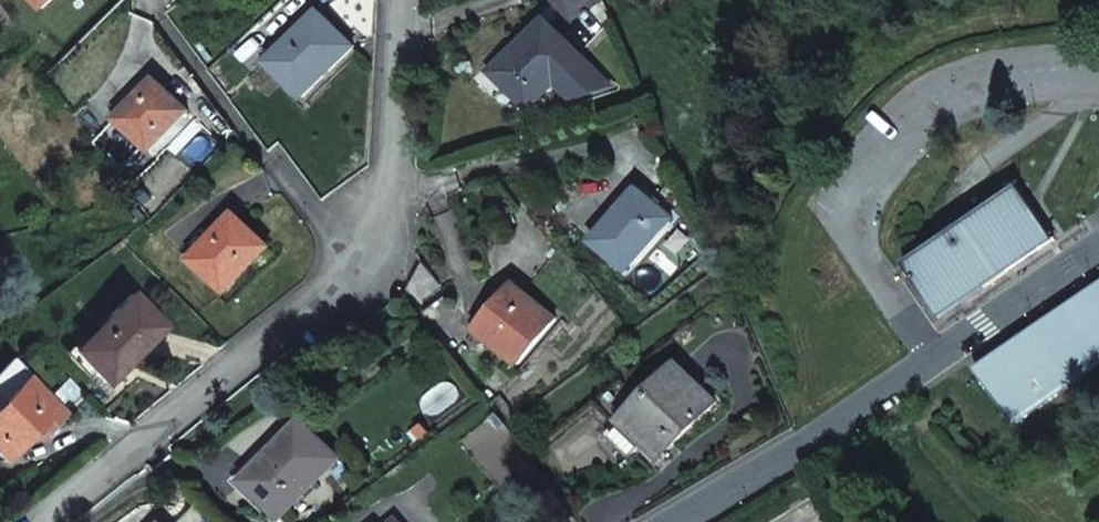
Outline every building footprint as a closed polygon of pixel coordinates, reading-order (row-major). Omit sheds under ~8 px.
[(47,11),(58,0),(36,0),(47,11)] [(9,26),(0,14),(0,33),(9,26)] [(271,63),(303,95),(352,48),(320,15),(271,63)] [(499,75),(537,109),(563,81),(569,75),(574,80),(568,86),(580,98),(619,84),(551,21),(499,75)] [(568,86),(574,80),(569,75),(563,81),(568,86)] [(151,152),(189,115),(159,84),(121,122),(151,152)] [(949,311),(996,279),(1062,233),(1024,179),(912,259),(949,311)] [(601,246),(636,275),(681,223),(646,192),(601,246)] [(191,261),(222,294),(266,253),(235,220),(191,261)] [(409,291),(425,313),(450,294),(426,264),(409,291)] [(1052,315),(981,364),(1019,417),(1098,362),(1098,283),(1052,315)] [(479,330),(515,365),(557,322),(521,287),(479,330)] [(74,353),(107,384),(158,331),(125,300),(74,353)] [(20,378),(23,375),(7,359),(0,365),(0,454),(4,458),(38,425),(44,430),(57,417),(20,378)] [(657,398),(636,417),(654,437),(667,450),(723,400),(688,362),(653,394),(657,398)] [(654,437),(636,417),(621,432),(639,451),(654,437)] [(242,481),(278,517),(336,459),(299,423),(242,481)]
